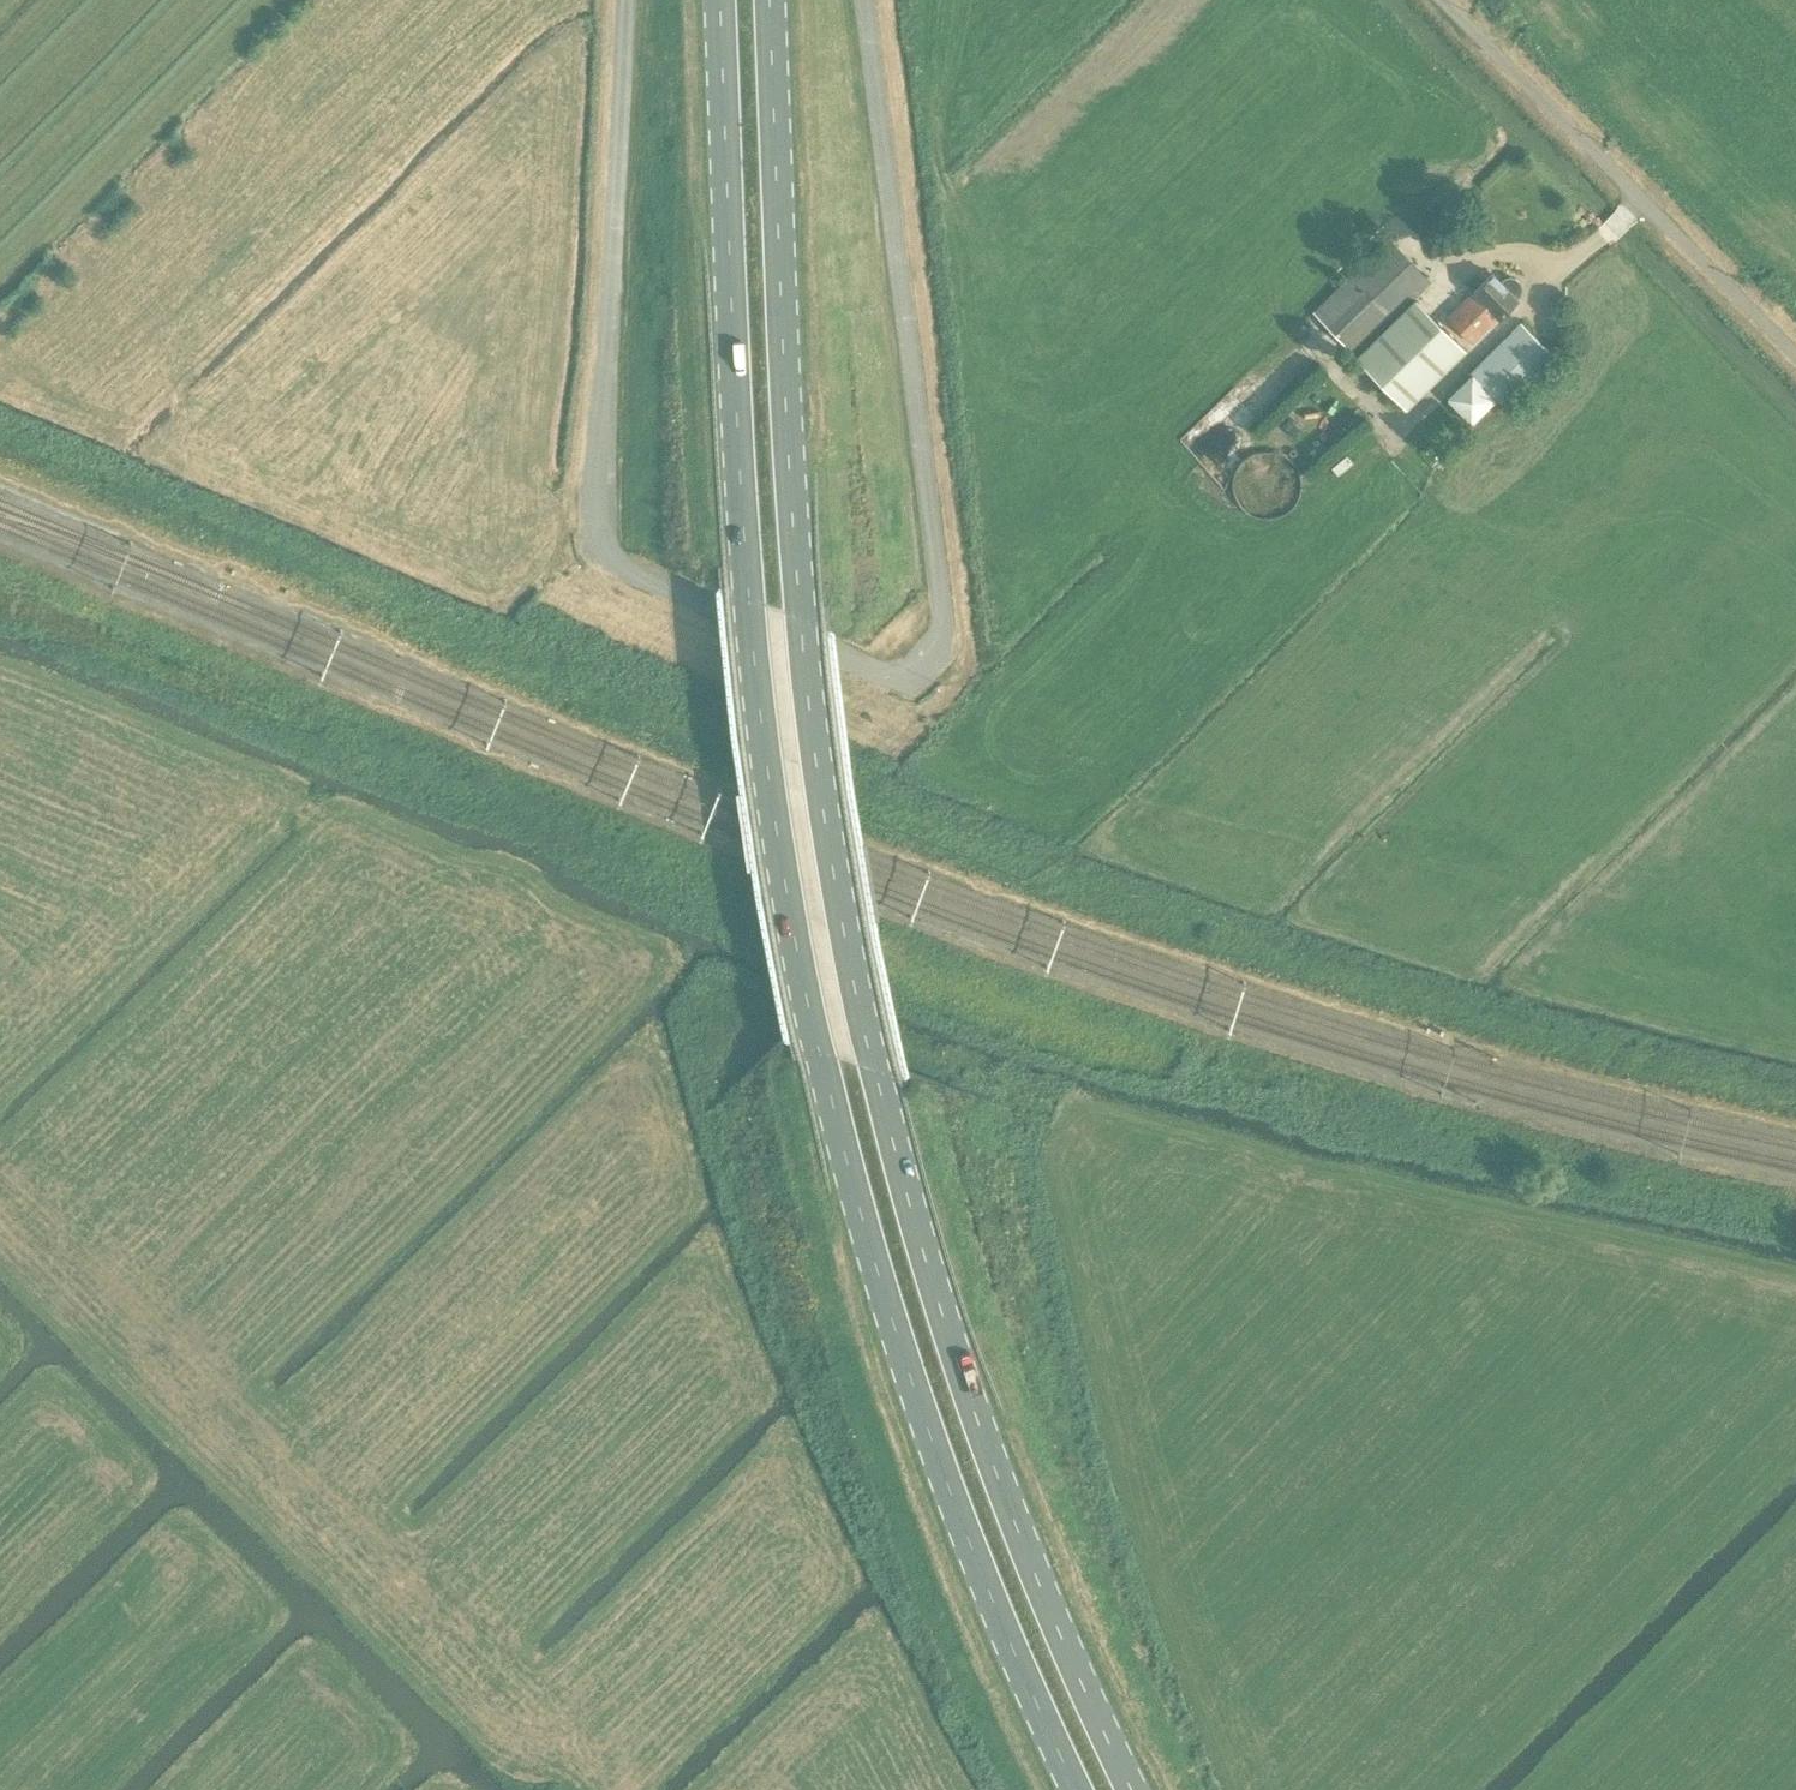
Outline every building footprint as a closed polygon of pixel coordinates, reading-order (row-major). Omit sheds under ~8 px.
[(1357,355),(1417,297),(1431,282),(1387,237),(1312,310),(1357,355)] [(1506,278),(1502,281),(1492,271),(1446,316),(1473,343),(1519,298),(1518,297),(1521,294),(1523,288),(1522,282),(1517,278),(1512,276),(1506,278)] [(1357,355),(1409,408),(1468,348),(1417,297),(1357,355)] [(1478,363),(1470,371),(1499,400),(1506,407),(1514,399),(1556,356),(1521,321),(1478,363)] [(1297,492),(1298,486),(1298,480),(1296,474),(1294,469),(1289,463),(1284,459),(1279,456),(1268,453),(1262,453),(1255,454),(1250,456),(1243,461),(1239,465),(1235,472),(1233,478),(1232,485),(1233,491),(1234,497),(1237,504),(1241,508),(1244,511),(1250,515),(1255,517),(1262,518),(1268,518),(1276,517),(1282,514),(1287,510),(1293,504),(1295,499),(1297,492)]
